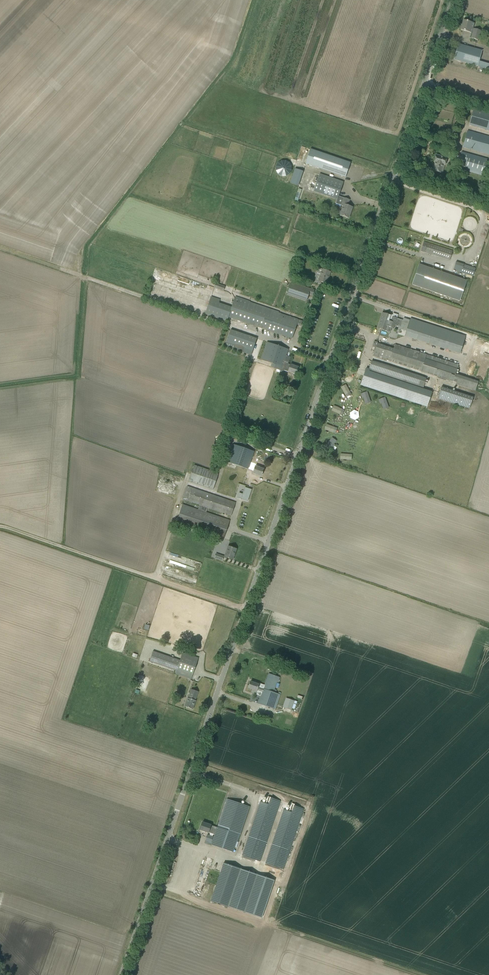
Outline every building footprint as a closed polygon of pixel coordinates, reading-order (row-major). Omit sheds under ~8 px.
[(463,20),(460,30),(473,33),(471,38),(477,40),(480,31),(473,28),(474,23),(463,20)] [(454,59),(478,66),(480,67),(483,68),(488,69),(488,64),(486,63),(479,61),(482,51),(458,44),(454,59)] [(488,131),(488,113),(474,108),(469,125),(488,131)] [(488,155),(488,137),(467,131),(463,147),(488,155)] [(345,177),(350,163),(310,149),(305,164),(345,177)] [(466,164),(464,171),(483,176),(487,159),(461,152),(459,162),(466,164)] [(433,171),(438,172),(440,173),(443,165),(445,165),(447,158),(436,155),(434,162),(435,163),(433,171)] [(290,183),(298,186),(303,171),(295,168),(290,183)] [(314,191),(337,199),(338,196),(343,182),(319,174),(314,191)] [(338,196),(337,199),(336,204),(341,205),(343,206),(340,215),(349,218),(352,207),(347,205),(349,200),(343,198),(338,196)] [(452,251),(428,244),(424,242),(423,246),(427,247),(426,253),(449,260),(452,251)] [(461,273),(473,276),(476,269),(464,265),(456,262),(453,270),(461,273)] [(459,301),(466,281),(419,264),(412,285),(459,301)] [(326,283),(330,272),(322,269),(319,268),(318,271),(318,272),(320,273),(318,281),(322,282),(326,283)] [(312,296),(314,290),(306,287),(306,289),(290,283),(287,295),(306,301),(308,294),(312,296)] [(298,320),(279,313),(252,304),(234,298),(231,307),(210,300),(205,314),(227,321),(228,317),(287,337),(292,339),(297,323),(301,324),(302,321),(298,320)] [(467,339),(403,318),(403,320),(393,317),(393,316),(382,313),(380,319),(381,319),(378,328),(383,330),(385,330),(387,325),(394,327),(394,325),(400,327),(398,334),(400,335),(404,336),(462,355),(462,353),(466,341),(467,339)] [(251,355),(256,339),(230,330),(226,342),(235,345),(234,349),(251,355)] [(266,342),(261,360),(272,363),(270,367),(280,371),(278,377),(281,378),(284,370),(289,372),(291,373),(296,374),(298,367),(290,364),(290,365),(284,362),(288,349),(283,348),(266,342)] [(377,344),(373,356),(378,357),(453,381),(457,382),(456,385),(475,391),(478,381),(455,374),(458,365),(448,361),(448,362),(399,346),(395,345),(393,349),(377,344)] [(433,390),(366,367),(361,384),(427,407),(433,390)] [(346,397),(352,394),(346,384),(341,387),(346,397)] [(441,387),(437,399),(469,409),(473,397),(441,387)] [(368,391),(361,393),(364,404),(370,402),(368,391)] [(383,410),(389,407),(385,397),(379,399),(383,410)] [(342,415),(345,410),(334,405),(331,410),(342,415)] [(335,433),(337,428),(327,423),(324,429),(335,433)] [(233,444),(227,463),(236,466),(229,488),(239,492),(247,469),(253,471),(253,473),(261,476),(264,469),(255,466),(249,464),(254,451),(233,444)] [(189,481),(213,490),(218,473),(194,465),(189,481)] [(245,481),(250,483),(253,475),(247,473),(245,481)] [(182,504),(177,520),(176,523),(223,539),(230,520),(206,512),(207,508),(231,516),(235,503),(187,486),(183,499),(199,505),(198,510),(182,504)] [(239,493),(237,498),(247,501),(251,490),(245,487),(242,494),(239,493)] [(228,546),(226,551),(224,557),(233,560),(236,549),(228,546)] [(168,563),(185,568),(188,558),(171,553),(168,563)] [(183,653),(180,661),(153,651),(149,662),(177,671),(176,672),(191,677),(198,658),(183,653)] [(248,688),(252,689),(252,692),(256,693),(257,690),(262,692),(258,704),(276,710),(281,695),(274,692),(276,687),(277,683),(279,677),(268,674),(265,685),(259,683),(259,685),(250,682),(248,688)] [(184,706),(193,709),(196,701),(195,701),(198,692),(191,689),(188,698),(187,698),(184,706)] [(286,698),(283,707),(291,710),(295,701),(286,698)] [(242,855),(241,857),(254,862),(255,860),(258,861),(260,861),(281,800),(270,797),(267,804),(260,802),(242,855)] [(208,832),(209,830),(216,832),(211,845),(233,852),(238,835),(240,835),(250,807),(227,799),(217,828),(211,825),(202,822),(200,830),(208,832)] [(265,863),(265,865),(280,870),(281,868),(283,869),(304,808),(293,805),(291,812),(283,810),(265,863)] [(211,901),(228,907),(241,869),(223,863),(211,901)] [(241,869),(228,907),(262,918),(274,880),(241,869)]
